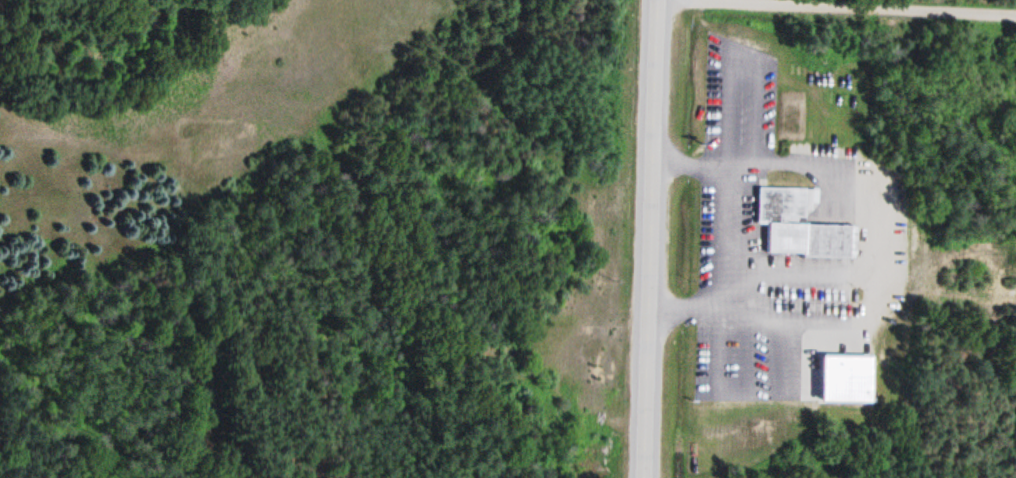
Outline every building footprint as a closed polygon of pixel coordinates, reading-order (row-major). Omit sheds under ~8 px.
[(758,189),(757,222),(765,222),(805,224),(806,191),(758,189)] [(765,222),(764,253),(853,257),(855,226),(805,224),(765,222)]
